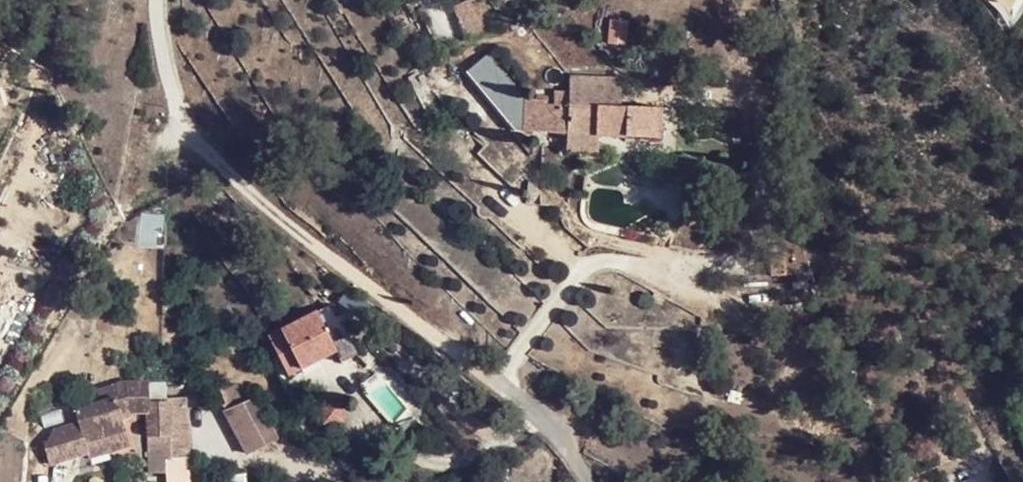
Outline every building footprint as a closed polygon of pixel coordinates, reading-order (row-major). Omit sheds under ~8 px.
[(595,139),(655,143),(657,109),(619,108),(621,78),(567,75),(566,90),(553,90),(552,105),(542,103),(544,138),(566,139),(595,139)] [(595,139),(566,139),(565,153),(594,154),(595,139)] [(284,378),(297,374),(337,354),(339,360),(358,352),(333,304),(265,337),(279,368),(284,378)] [(75,423),(53,429),(45,442),(51,466),(87,456),(128,449),(121,420),(131,415),(144,417),(144,440),(147,468),(152,471),(155,474),(163,475),(163,461),(189,460),(187,398),(171,398),(170,403),(146,404),(147,381),(124,381),(95,390),(97,401),(72,409),(75,423)] [(257,395),(222,413),(243,457),(279,439),(257,395)]
